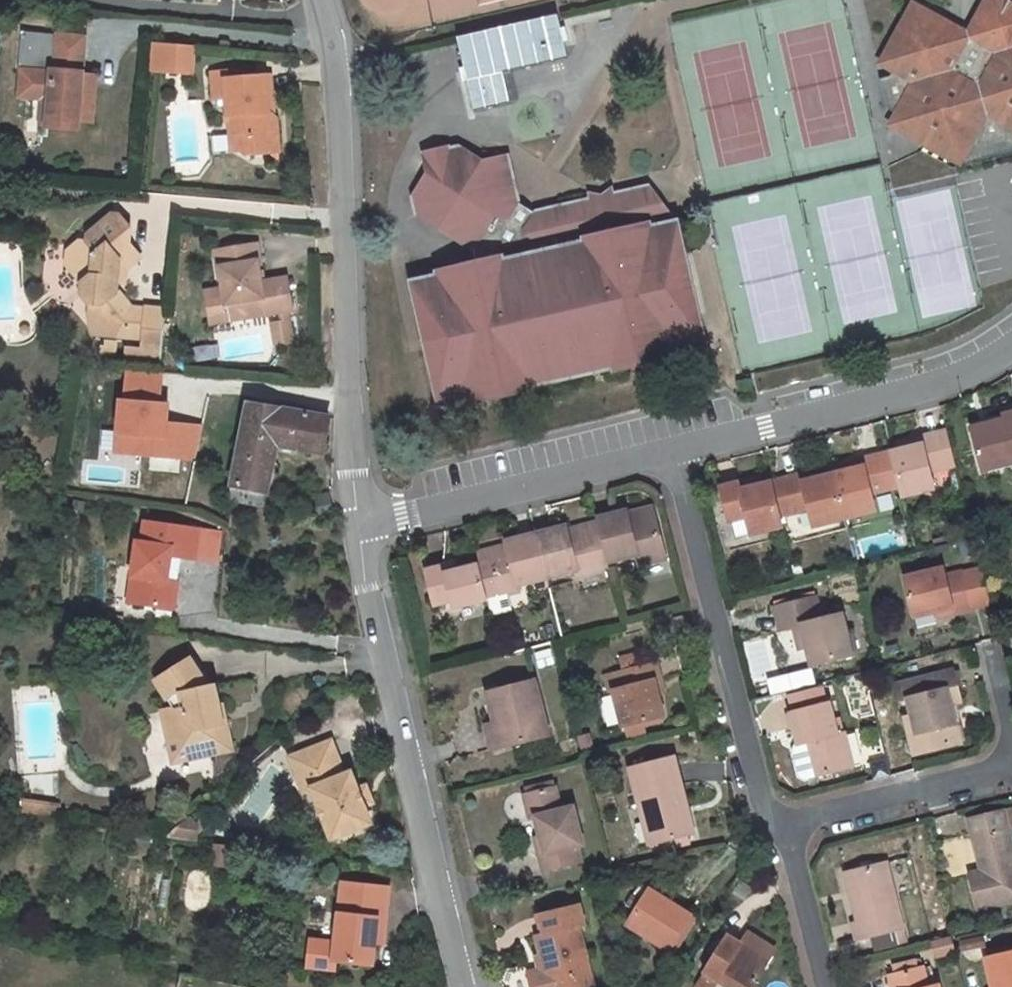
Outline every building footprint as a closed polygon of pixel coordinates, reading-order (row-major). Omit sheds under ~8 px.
[(959,30),(926,12),(908,18),(883,62),(895,69),(891,76),(880,79),(888,108),(899,114),(893,124),(967,164),(1011,151),(1011,2),(1009,0),(1000,0),(986,4),(975,26),(978,39),(963,44),(959,30)] [(926,12),(914,5),(908,18),(926,12)] [(560,16),(459,39),(475,110),(511,102),(504,71),(569,57),(560,16)] [(978,39),(975,26),(959,30),(963,44),(978,39)] [(49,127),(78,129),(79,120),(93,121),(97,84),(82,83),(83,74),(86,36),(59,35),(55,69),(54,69),(53,72),(22,69),(20,97),(43,99),(51,99),(49,127)] [(151,42),(150,73),(196,74),(197,43),(151,42)] [(236,135),(241,134),(242,150),(248,154),(279,152),(277,119),(270,113),(267,75),(239,78),(238,70),(213,73),(215,99),(227,98),(229,117),(235,116),(236,135)] [(97,84),(97,75),(83,74),(82,83),(97,84)] [(43,99),(41,126),(49,127),(51,99),(43,99)] [(232,151),(242,150),(241,134),(236,135),(235,116),(229,117),(232,151)] [(660,214),(662,204),(649,186),(614,194),(612,188),(601,196),(588,193),(589,200),(533,212),(522,228),(508,218),(519,202),(508,155),(481,161),(459,147),(424,155),(428,175),(413,198),(417,214),(474,249),(478,267),(436,276),(436,277),(411,283),(438,406),(464,400),(464,401),(681,352),(681,351),(706,345),(678,222),(676,222),(668,224),(660,214)] [(519,202),(508,218),(522,228),(533,212),(519,202)] [(668,224),(676,222),(662,204),(660,214),(668,224)] [(131,227),(121,215),(113,215),(90,235),(89,242),(81,241),(69,252),(69,265),(85,284),(84,295),(91,304),(102,304),(101,315),(107,324),(130,327),(132,307),(117,288),(118,280),(119,267),(126,268),(128,268),(142,256),(130,243),(131,227)] [(259,251),(258,243),(215,250),(216,258),(219,257),(257,251),(259,251)] [(224,288),(229,321),(280,312),(288,311),(293,310),(288,277),(262,282),(257,251),(219,257),(224,288)] [(119,267),(118,280),(125,281),(126,268),(119,267)] [(212,323),(229,321),(224,288),(207,291),(212,323)] [(90,314),(101,315),(102,304),(91,304),(90,314)] [(147,309),(132,307),(130,327),(129,338),(143,339),(147,309)] [(162,353),(167,311),(147,309),(143,339),(143,351),(146,351),(161,352),(162,353)] [(288,311),(280,312),(282,322),(289,320),(288,311)] [(282,322),(274,323),(277,344),(293,341),(289,320),(282,322)] [(118,337),(129,338),(130,327),(107,324),(118,337)] [(146,351),(144,367),(159,368),(161,352),(146,351)] [(198,459),(201,422),(171,419),(172,401),(163,400),(165,371),(122,367),(115,453),(198,459)] [(297,440),(326,446),(331,418),(249,403),(232,485),(228,501),(265,508),(278,445),(296,447),(297,440)] [(972,427),(983,471),(1011,463),(1011,411),(1004,413),(1006,418),(972,427)] [(956,465),(947,430),(939,433),(948,467),(956,465)] [(892,452),(901,486),(904,497),(935,489),(930,471),(948,467),(939,433),(920,437),(922,444),(900,450),(892,452)] [(922,444),(920,437),(899,443),(900,450),(922,444)] [(324,454),(326,446),(297,440),(296,447),(324,454)] [(901,486),(892,452),(881,454),(889,489),(901,486)] [(833,473),(845,519),(876,511),(872,494),(889,489),(881,454),(862,459),(864,466),(833,473)] [(803,481),(801,474),(783,478),(793,513),(810,509),(815,526),(845,519),(833,473),(803,481)] [(741,490),(762,484),(760,477),(739,483),(741,490)] [(771,482),(780,516),(793,513),(783,478),(771,482)] [(752,534),(782,526),(780,516),(771,482),(762,484),(741,490),(739,483),(721,487),(730,521),(747,517),(752,534)] [(654,512),(653,506),(627,513),(629,518),(654,512)] [(666,557),(654,512),(629,518),(627,513),(627,510),(597,518),(598,522),(599,528),(608,561),(637,554),(639,564),(666,557)] [(274,513),(273,512),(271,511),(269,511),(267,513),(266,516),(267,519),(272,520),(274,519),(275,517),(275,515),(274,513)] [(137,604),(174,609),(178,582),(176,581),(168,580),(172,557),(180,558),(195,561),(195,558),(199,531),(199,529),(146,521),(143,542),(137,541),(132,576),(141,578),(137,604)] [(568,530),(569,536),(599,528),(598,522),(568,530)] [(599,528),(569,536),(568,530),(567,526),(537,533),(548,577),(577,570),(578,575),(609,568),(608,561),(599,528)] [(219,533),(199,531),(195,558),(215,561),(219,533)] [(548,577),(537,533),(507,541),(508,546),(509,552),(479,560),(480,564),(489,599),(520,590),(519,585),(532,581),(548,577)] [(477,554),(479,560),(509,552),(508,546),(477,554)] [(180,558),(172,557),(168,580),(176,581),(180,558)] [(457,570),(455,563),(445,566),(447,573),(457,570)] [(427,571),(436,604),(453,600),(455,607),(489,599),(480,564),(457,570),(447,573),(445,566),(427,571)] [(944,568),(905,577),(915,617),(937,611),(953,607),(954,613),(972,609),(971,607),(990,602),(982,569),(963,573),(962,571),(946,575),(944,568)] [(132,576),(128,602),(137,604),(141,578),(132,576)] [(532,581),(535,591),(550,587),(548,577),(532,581)] [(804,599),(802,595),(787,599),(788,603),(804,599)] [(822,619),(816,596),(804,599),(788,603),(775,606),(781,629),(794,626),(801,625),(805,642),(810,665),(852,655),(852,654),(848,636),(842,613),(822,619)] [(937,611),(938,617),(954,613),(953,607),(937,611)] [(684,615),(674,618),(677,632),(688,629),(684,615)] [(798,644),(805,642),(801,625),(794,626),(798,644)] [(852,635),(848,636),(852,654),(856,653),(852,635)] [(556,663),(552,649),(536,654),(539,668),(556,663)] [(607,675),(611,692),(615,691),(624,727),(625,727),(628,738),(647,733),(644,722),(664,716),(655,681),(661,679),(657,663),(644,666),(641,654),(622,659),(625,670),(607,675)] [(212,708),(220,706),(216,685),(209,687),(191,658),(156,680),(174,708),(163,710),(170,741),(180,739),(187,743),(189,754),(213,749),(215,754),(232,750),(227,722),(224,722),(216,724),(212,708)] [(41,671),(42,683),(50,683),(49,670),(41,671)] [(922,752),(961,742),(951,704),(962,701),(953,670),(937,674),(921,678),(897,684),(901,701),(909,698),(912,714),(922,752)] [(42,683),(41,671),(33,671),(33,684),(42,683)] [(665,693),(661,679),(655,681),(659,695),(665,693)] [(549,735),(535,680),(489,693),(496,723),(503,747),(549,735)] [(827,703),(823,688),(789,696),(793,711),(827,703)] [(771,726),(788,726),(788,702),(771,702),(771,726)] [(853,766),(845,733),(838,734),(834,719),(830,702),(827,703),(793,711),(790,712),(799,744),(799,745),(809,743),(818,776),(853,766)] [(224,722),(220,706),(212,708),(216,724),(224,722)] [(922,752),(912,714),(905,716),(915,754),(922,752)] [(841,717),(834,719),(838,734),(845,733),(841,717)] [(503,747),(496,723),(487,725),(493,749),(503,747)] [(187,743),(180,739),(170,741),(174,762),(215,754),(213,749),(189,754),(187,743)] [(570,740),(559,743),(561,750),(572,747),(570,740)] [(345,775),(332,741),(292,757),(306,792),(313,789),(333,838),(371,823),(365,806),(358,789),(352,772),(345,775)] [(793,751),(800,776),(806,779),(818,776),(809,743),(799,745),(799,744),(796,745),(793,751)] [(688,807),(675,756),(633,767),(646,817),(643,817),(650,845),(652,844),(690,834),(683,808),(688,807)] [(525,794),(556,786),(555,781),(524,789),(525,794)] [(373,802),(367,785),(358,789),(365,806),(373,802)] [(541,853),(545,870),(582,861),(579,845),(584,844),(574,807),(561,810),(556,786),(525,794),(531,819),(537,817),(541,836),(545,852),(541,853)] [(690,834),(694,833),(688,807),(683,808),(690,834)] [(970,820),(980,861),(986,860),(989,871),(983,872),(971,875),(980,910),(1011,901),(1011,840),(1009,827),(1005,811),(970,820)] [(175,819),(180,825),(189,818),(183,812),(175,819)] [(198,827),(190,817),(189,818),(180,825),(168,836),(196,840),(198,827)] [(691,841),(690,834),(652,844),(654,851),(691,841)] [(545,852),(541,836),(536,837),(541,853),(545,852)] [(227,866),(230,845),(217,843),(214,864),(227,866)] [(986,860),(980,861),(983,872),(989,871),(986,860)] [(902,928),(904,928),(887,862),(845,872),(858,922),(852,923),(857,940),(902,928)] [(384,935),(390,886),(344,882),(337,943),(312,940),(309,965),(335,969),(336,960),(373,964),(377,934),(384,935)] [(627,925),(670,951),(693,915),(650,888),(627,925)] [(579,927),(585,926),(580,905),(541,914),(545,933),(537,936),(545,968),(549,986),(594,986),(579,927)] [(906,942),(902,928),(872,936),(875,950),(906,942)] [(740,948),(743,944),(727,934),(705,971),(720,981),(730,986),(753,986),(767,965),(740,948)] [(953,937),(933,942),(937,957),(956,951),(953,937)] [(767,965),(770,961),(743,944),(740,948),(767,965)] [(986,958),(993,986),(1011,986),(1011,952),(986,958)] [(918,967),(916,959),(894,965),(896,973),(918,967)] [(498,971),(502,986),(532,986),(529,972),(527,964),(498,971)] [(923,966),(918,967),(896,973),(890,974),(893,986),(928,986),(923,966)] [(529,972),(532,986),(549,986),(545,968),(529,972)] [(695,986),(716,986),(720,981),(705,971),(695,986)]
